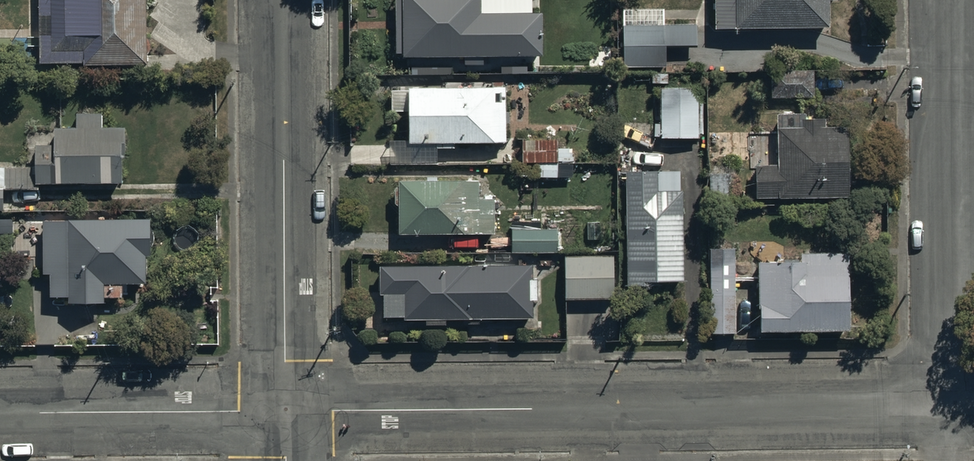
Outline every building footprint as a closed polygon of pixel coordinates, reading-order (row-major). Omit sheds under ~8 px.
[(42,67),(87,67),(87,70),(149,70),(148,0),(42,0),(42,67)] [(396,58),(410,58),(410,74),(455,74),(455,59),(499,59),(499,73),(529,73),(529,58),(544,57),(543,12),(533,12),(532,0),(396,0),(396,58)] [(714,36),(828,38),(829,10),(837,10),(837,0),(715,0),(714,36)] [(623,7),(623,72),(666,72),(666,53),(697,54),(697,30),(664,29),(664,7),(623,7)] [(814,75),(771,75),(771,103),(815,103),(814,75)] [(388,131),(389,158),(435,157),(435,138),(505,138),(505,118),(509,118),(509,106),(505,106),(505,82),(391,83),(391,106),(408,105),(408,131),(388,131)] [(699,94),(660,95),(660,145),(699,144),(699,94)] [(5,213),(5,191),(41,192),(41,187),(126,188),(126,132),(104,132),(104,118),(79,118),(79,133),(57,133),(57,150),(37,150),(37,171),(0,171),(0,213),(5,213)] [(756,173),(756,205),(848,205),(848,135),(821,135),(821,128),(803,128),(803,137),(777,136),(777,173),(756,173)] [(522,163),(560,163),(559,133),(522,134),(522,163)] [(626,178),(627,293),(684,292),(684,199),(681,199),(681,178),(626,178)] [(399,189),(399,241),(495,241),(494,207),(478,207),(478,189),(399,189)] [(150,220),(43,221),(43,274),(50,274),(50,297),(69,297),(69,304),(104,304),(104,285),(146,284),(146,257),(151,257),(150,220)] [(557,234),(512,235),(513,258),(557,257),(557,234)] [(709,251),(709,340),(736,340),(736,251),(709,251)] [(614,261),(564,262),(565,306),(615,305),(614,261)] [(759,270),(760,340),(849,340),(849,262),(800,262),(800,270),(759,270)] [(533,264),(380,267),(381,295),(404,294),(404,321),(534,319),(533,264)]
